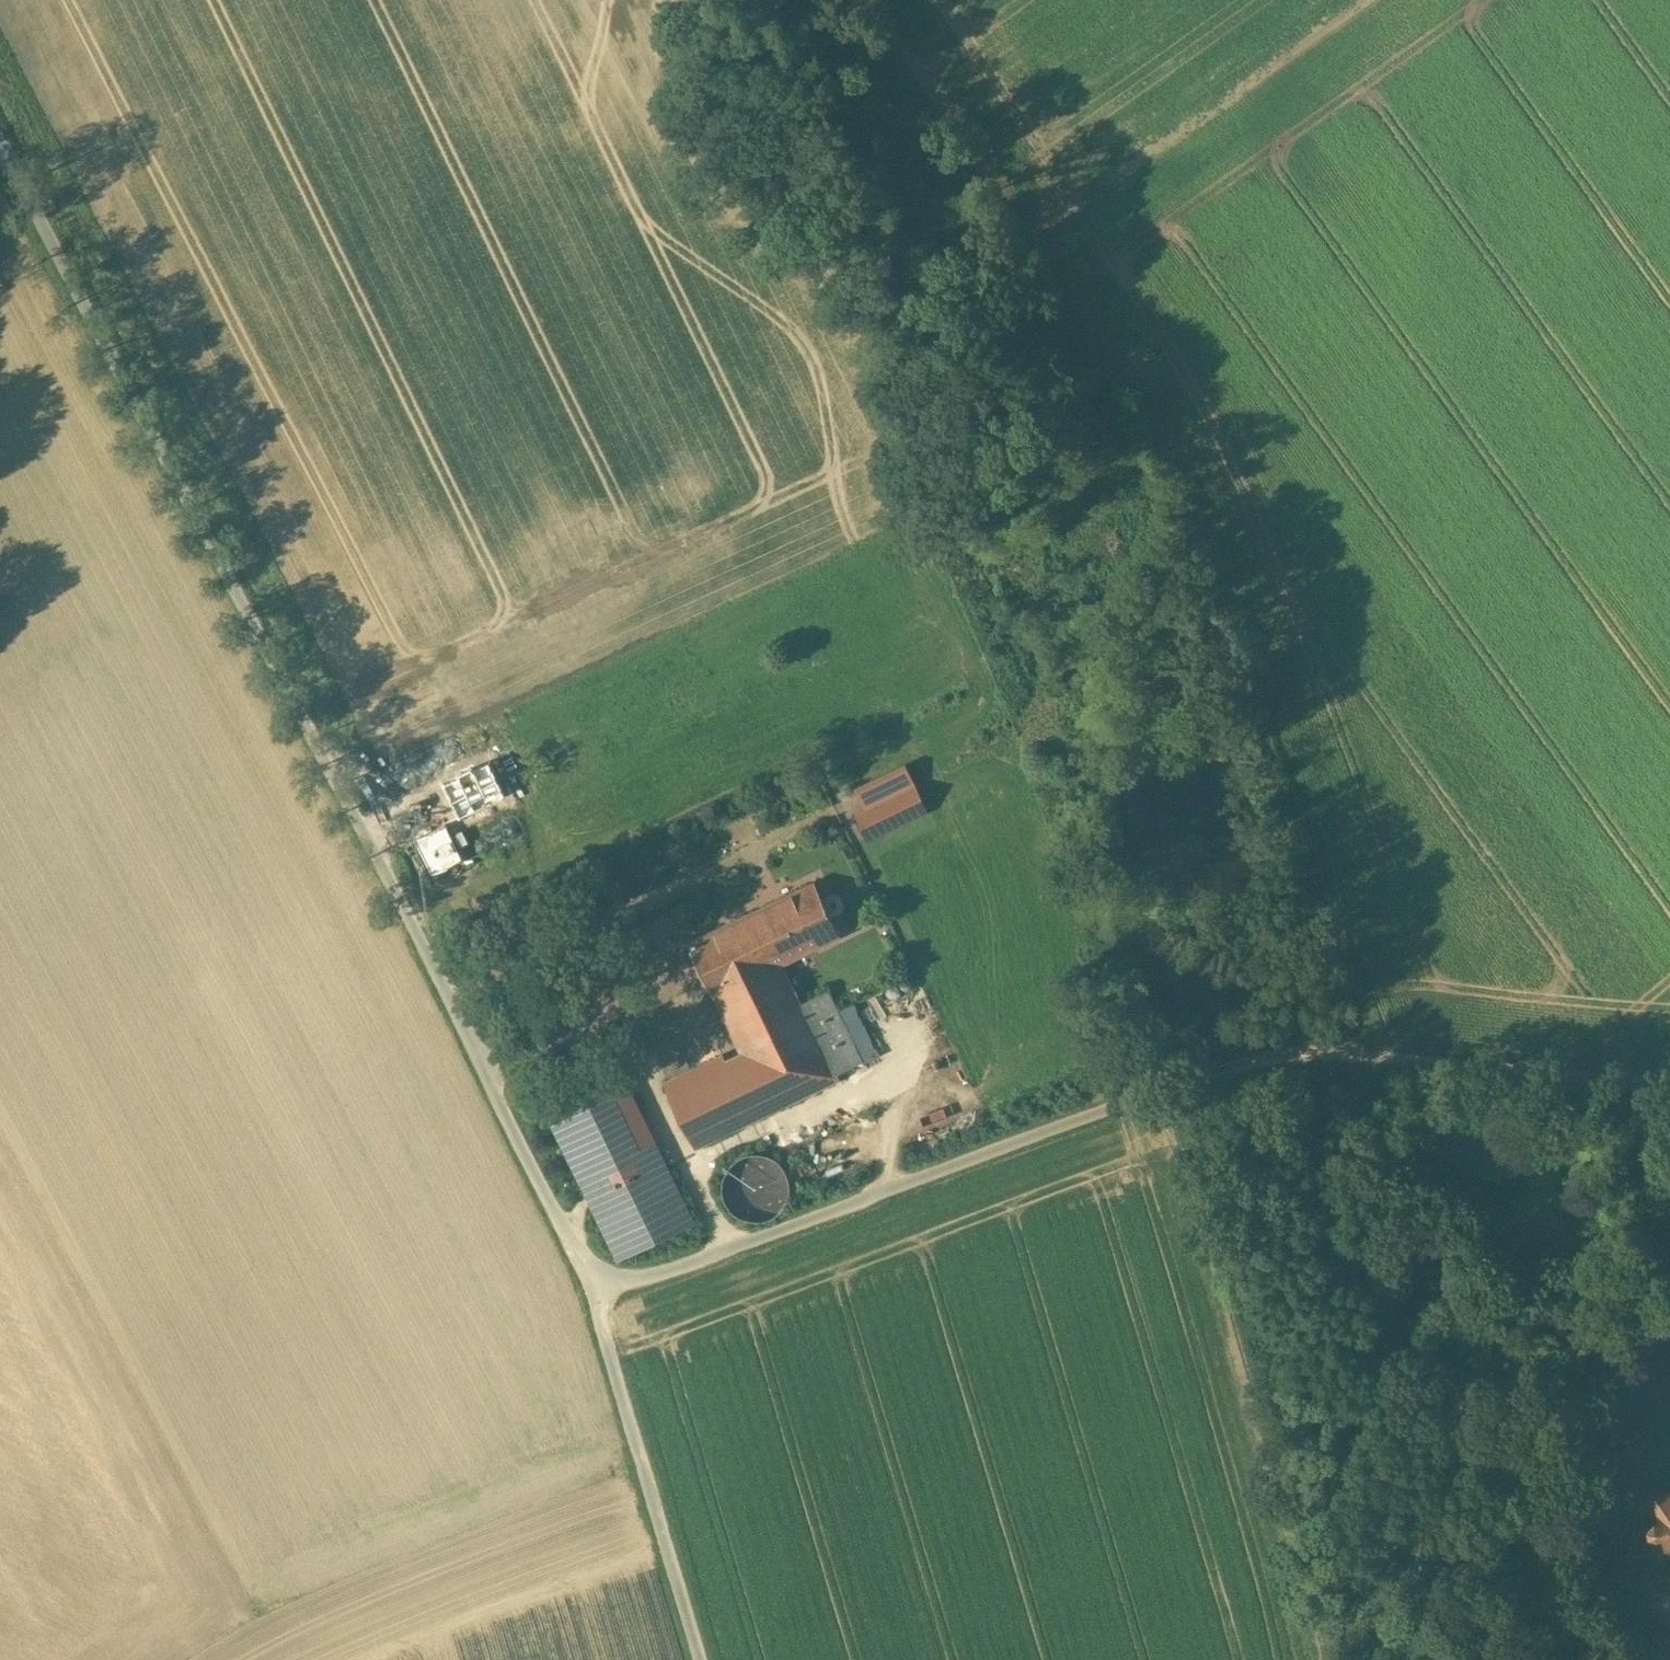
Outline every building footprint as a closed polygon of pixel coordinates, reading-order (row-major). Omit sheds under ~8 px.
[(905,764),(855,788),(865,809),(915,785),(905,764)] [(865,809),(854,815),(867,842),(928,813),(915,785),(865,809)] [(813,883),(688,943),(713,995),(781,963),(838,935),(813,883)] [(781,963),(713,995),(743,1056),(769,1110),(836,1077),(835,1074),(800,1003),(781,963)] [(826,990),(800,1003),(835,1074),(861,1062),(826,990)] [(722,1057),(666,1083),(696,1145),(769,1110),(743,1056),(726,1064),(722,1057)] [(614,1060),(539,1096),(585,1191),(660,1155),(614,1060)] [(660,1155),(585,1191),(618,1259),(693,1223),(660,1155)] [(776,1214),(783,1207),(788,1197),(789,1187),(787,1176),(781,1166),(772,1158),(761,1155),(749,1155),(738,1159),(729,1167),(724,1177),(722,1188),(724,1199),(729,1208),(736,1215),(746,1220),(756,1221),(767,1219),(776,1214)] [(1654,1493),(1658,1511),(1657,1512),(1659,1521),(1654,1522),(1647,1527),(1648,1533),(1656,1535),(1661,1534),(1664,1545),(1669,1544),(1669,1489),(1654,1493)]
